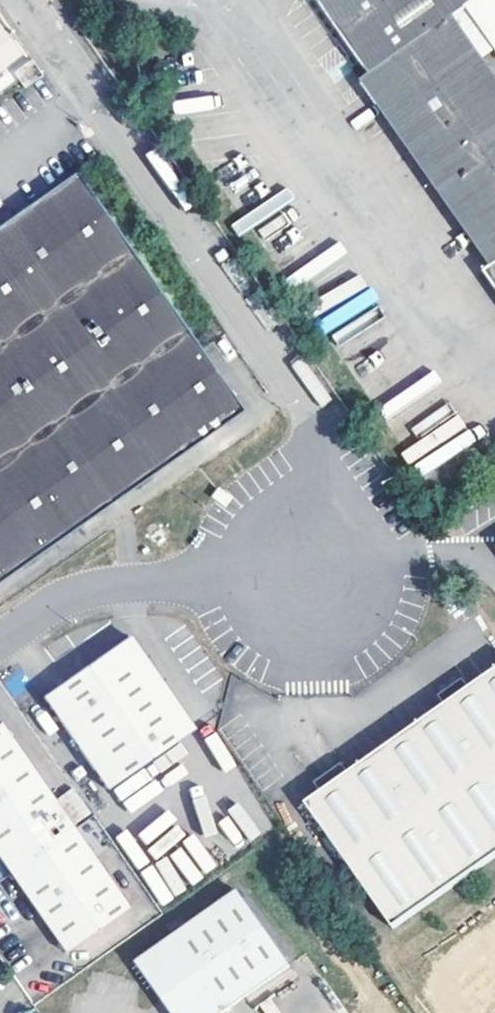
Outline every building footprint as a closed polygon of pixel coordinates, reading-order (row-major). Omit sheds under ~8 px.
[(494,259),(494,71),(457,16),(469,8),(480,0),(317,0),(371,75),(363,81),(489,263),(494,259)] [(469,8),(494,46),(494,0),(480,0),(469,8)] [(16,74),(20,81),(23,86),(42,74),(33,61),(16,74)] [(245,410),(78,172),(48,194),(0,227),(0,585),(245,410)] [(489,263),(492,268),(483,273),(494,291),(494,259),(489,263)] [(194,725),(132,633),(72,672),(45,690),(107,781),(194,725)] [(307,803),(395,927),(494,857),(494,672),(307,803)] [(61,947),(127,905),(0,722),(0,861),(61,947)] [(75,787),(58,795),(72,823),(89,815),(75,787)] [(240,890),(138,962),(174,1012),(221,1012),(292,963),(240,890)]
